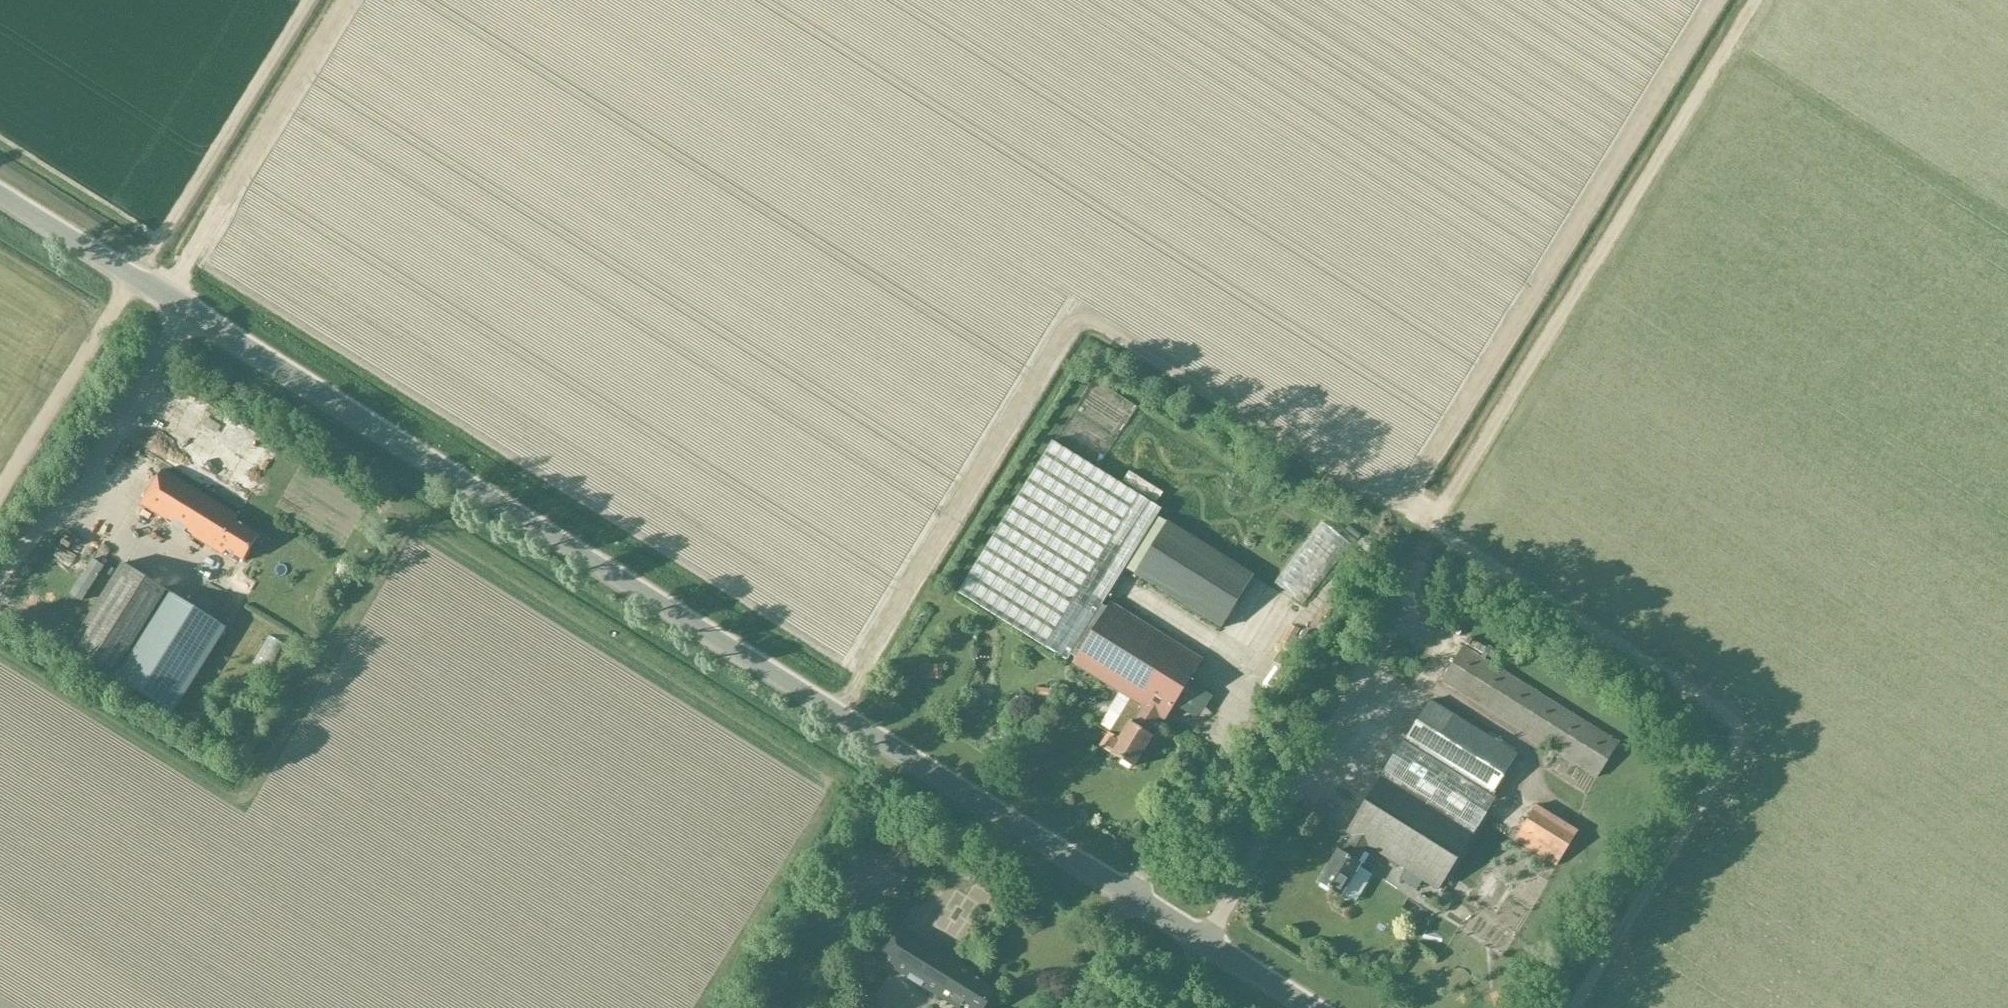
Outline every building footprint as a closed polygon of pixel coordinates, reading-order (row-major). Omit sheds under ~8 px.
[(1051,442),(957,593),(1067,661),(1071,656),(1077,660),(1073,665),(1130,700),(1108,735),(1100,748),(1110,755),(1133,769),(1152,738),(1148,735),(1159,718),(1164,722),(1201,661),(1111,605),(1107,610),(1101,607),(1124,570),(1221,630),(1253,578),(1167,524),(1157,518),(1161,510),(1051,442)] [(249,553),(258,537),(234,523),(237,518),(161,472),(141,505),(223,556),(226,551),(244,562),(250,553),(249,553)] [(123,564),(69,651),(172,716),(226,629),(123,564)] [(1596,779),(1617,745),(1463,648),(1441,683),(1596,779)] [(934,669),(918,674),(923,687),(938,681),(934,669)] [(1438,891),(1468,842),(1471,836),(1473,837),(1496,799),(1492,796),(1516,756),(1429,702),(1347,834),(1352,838),(1342,855),(1338,852),(1319,883),(1341,897),(1360,866),(1357,864),(1368,847),(1438,891)] [(1280,776),(1275,773),(1269,782),(1275,785),(1280,776)] [(1555,868),(1578,832),(1536,806),(1513,842),(1555,868)] [(877,961),(955,1007),(961,1007),(963,1006),(966,1007),(986,1007),(995,992),(971,978),(974,973),(898,927),(877,961)]
